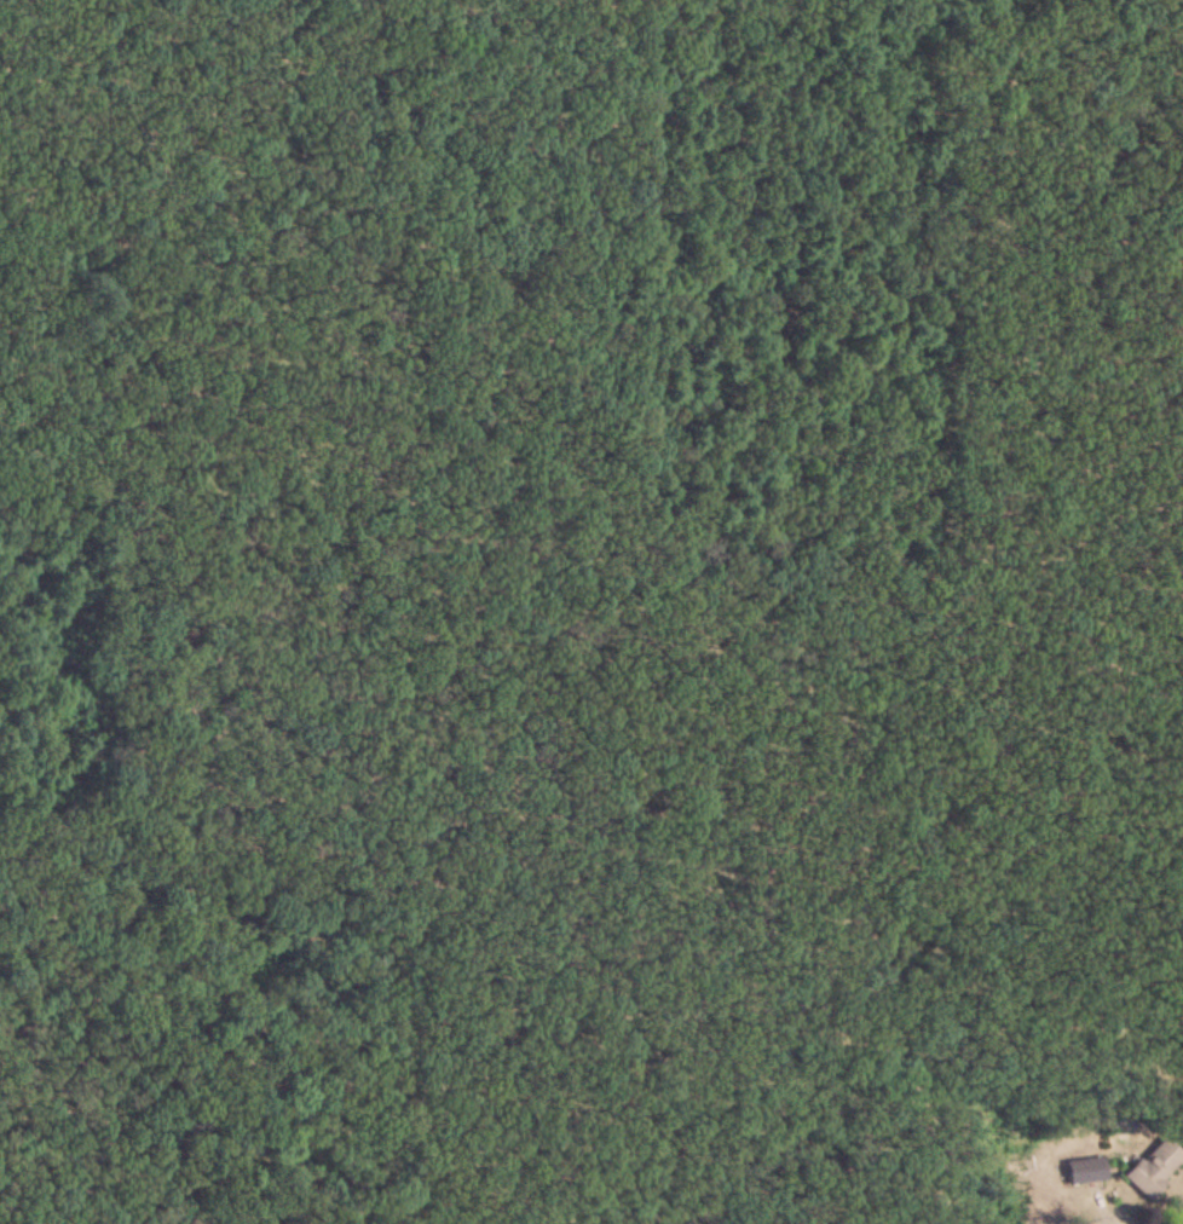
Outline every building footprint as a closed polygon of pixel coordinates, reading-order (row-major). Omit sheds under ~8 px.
[(1182,1161),(1182,1153),(1163,1135),(1123,1179),(1148,1201),(1182,1161)] [(1070,1185),(1107,1179),(1103,1156),(1066,1162),(1070,1185)]
